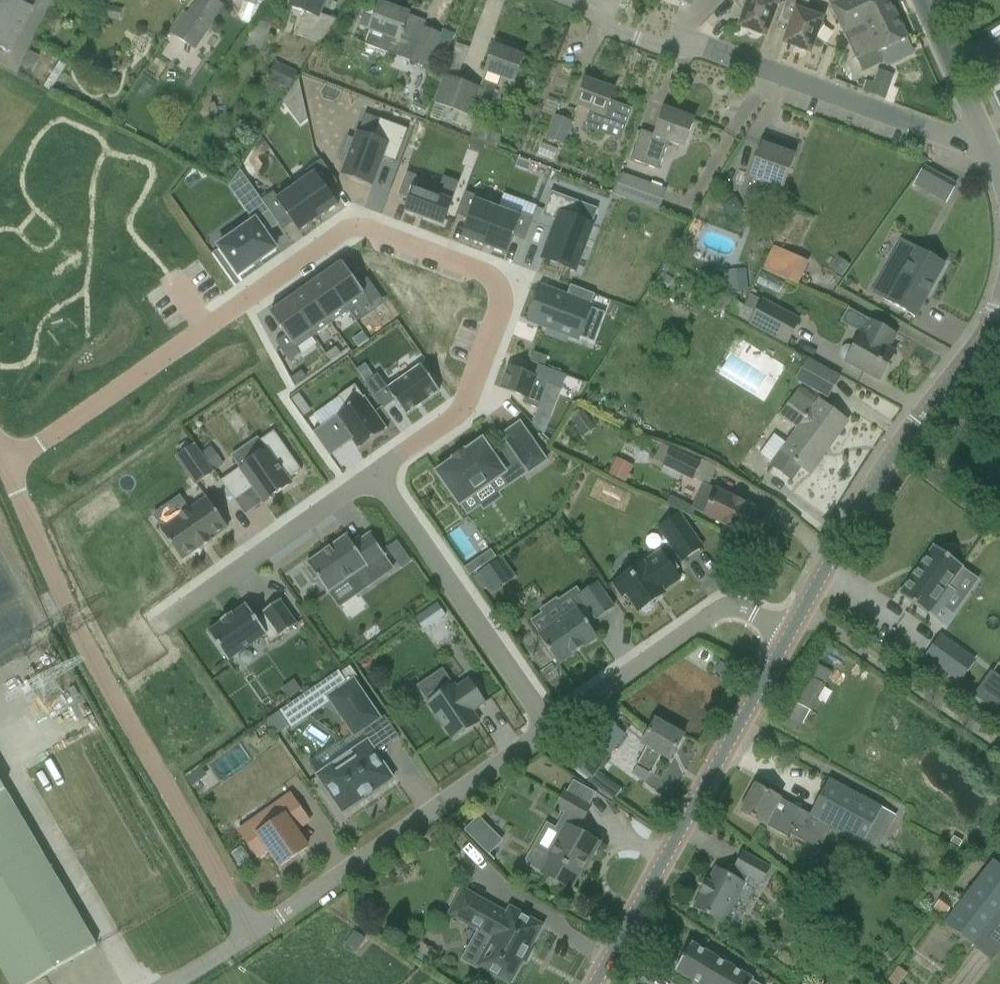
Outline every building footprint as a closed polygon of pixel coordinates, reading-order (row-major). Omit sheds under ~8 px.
[(18,0),(0,0),(0,47),(10,52),(33,7),(18,0)] [(196,50),(226,6),(217,0),(197,0),(188,13),(184,11),(170,33),(184,43),(194,49),(196,50)] [(290,8),(304,13),(296,35),(320,44),(337,21),(319,14),(322,7),(323,7),(326,0),(293,0),(290,8)] [(738,8),(744,2),(748,4),(740,27),(766,37),(778,3),(770,0),(732,0),(738,8)] [(823,20),(810,15),(812,10),(808,8),(811,0),(786,0),(785,2),(798,6),(784,44),(793,47),(800,52),(808,53),(810,53),(816,39),(825,26),(822,23),(823,20)] [(889,0),(828,0),(858,63),(879,53),(908,39),(889,0)] [(365,45),(410,62),(429,69),(441,35),(424,29),(426,22),(380,5),(370,31),(371,31),(365,45)] [(107,16),(120,20),(123,10),(109,6),(107,16)] [(160,34),(155,43),(160,47),(166,38),(160,34)] [(514,82),(524,57),(496,47),(480,88),(507,98),(513,82),(514,82)] [(289,91),(298,72),(275,62),(267,81),(289,91)] [(874,85),(865,82),(862,90),(862,91),(879,97),(885,99),(893,77),(878,72),(874,85)] [(434,104),(447,110),(444,118),(466,126),(470,116),(471,117),(481,89),(458,80),(444,75),(434,104)] [(614,91),(586,81),(577,106),(592,111),(586,127),(598,132),(601,123),(623,131),(631,110),(610,102),(614,91)] [(659,170),(669,143),(684,148),(694,121),(665,110),(655,136),(642,131),(631,160),(659,170)] [(548,139),(563,145),(572,122),(556,116),(548,139)] [(396,163),(409,130),(380,119),(373,139),(358,133),(355,141),(348,138),(341,156),(348,159),(342,174),(373,186),(383,158),(396,163)] [(795,157),(762,145),(751,177),(767,183),(760,202),(776,208),(783,189),(795,157)] [(531,164),(519,159),(516,167),(528,172),(531,164)] [(310,177),(296,187),(319,219),(339,206),(328,190),(338,183),(322,160),(306,171),(310,177)] [(228,187),(237,200),(253,188),(240,169),(228,187)] [(407,173),(399,196),(410,200),(406,211),(443,225),(452,203),(437,197),(441,186),(407,173)] [(916,189),(923,192),(931,177),(924,173),(916,189)] [(659,212),(667,190),(623,174),(615,196),(659,212)] [(319,219),(296,187),(278,199),(274,193),(262,201),(269,211),(279,225),(283,230),(293,223),(300,233),(319,219)] [(576,215),(581,202),(552,191),(543,215),(558,220),(543,259),(576,271),(594,222),(576,215)] [(484,247),(498,209),(478,202),(480,198),(466,193),(457,216),(468,220),(462,238),(484,247)] [(498,209),(484,247),(507,255),(513,237),(525,242),(533,218),(520,213),(519,217),(498,209)] [(269,211),(219,247),(239,276),(276,250),(266,235),(279,225),(269,211)] [(762,270),(801,285),(811,260),(773,244),(762,270)] [(874,294),(915,317),(945,265),(916,249),(903,272),(890,264),(874,294)] [(850,266),(837,257),(829,268),(842,277),(850,266)] [(349,312),(367,300),(367,299),(372,305),(381,298),(367,278),(358,285),(343,264),(325,277),(349,312)] [(325,277),(307,289),(332,324),(349,312),(325,277)] [(749,291),(747,277),(724,279),(725,294),(749,291)] [(567,297),(542,288),(529,321),(579,339),(595,295),(571,286),(567,297)] [(314,337),(332,324),(307,289),(289,302),(314,337)] [(707,306),(720,312),(727,297),(715,290),(707,306)] [(598,294),(593,307),(606,312),(611,299),(598,294)] [(732,302),(727,313),(787,345),(800,321),(762,301),(755,314),(732,302)] [(314,337),(289,302),(271,315),(286,336),(276,343),(290,362),(301,355),(297,349),(314,337)] [(868,320),(861,334),(854,347),(851,345),(846,346),(843,348),(840,351),(841,356),(844,360),(846,361),(846,362),(862,371),(880,381),(895,353),(888,349),(896,335),(879,325),(868,320)] [(370,341),(364,333),(356,339),(362,347),(370,341)] [(350,350),(344,342),(336,348),(342,356),(350,350)] [(543,367),(547,357),(534,352),(530,362),(543,367)] [(806,359),(795,380),(827,398),(839,377),(806,359)] [(406,416),(440,391),(422,365),(389,389),(378,374),(365,383),(384,409),(395,401),(406,416)] [(509,367),(502,388),(525,397),(523,404),(538,410),(548,385),(562,390),(567,376),(539,366),(535,377),(509,367)] [(302,371),(291,378),(295,385),(307,377),(302,371)] [(313,433),(330,456),(353,440),(359,449),(357,450),(358,451),(388,429),(387,428),(386,429),(364,399),(366,398),(365,397),(364,397),(355,386),(339,397),(347,409),(313,433)] [(299,394),(292,399),(300,411),(307,406),(299,394)] [(828,449),(848,422),(819,401),(815,407),(797,394),(781,416),(799,429),(772,466),(791,480),(801,467),(810,474),(811,472),(808,471),(825,447),(828,449)] [(545,435),(551,417),(538,412),(533,423),(545,435)] [(581,413),(575,418),(572,420),(579,430),(591,421),(584,412),(581,413)] [(520,424),(503,436),(530,474),(547,462),(520,424)] [(240,468),(221,481),(235,502),(254,489),(264,503),(292,484),(289,479),(300,471),(273,433),(260,443),(256,439),(232,457),(240,468)] [(454,460),(436,473),(460,506),(506,474),(505,472),(515,466),(502,448),(493,454),(483,440),(465,453),(464,451),(453,459),(454,460)] [(194,445),(177,457),(197,485),(214,473),(201,454),(194,445)] [(201,454),(214,473),(224,465),(211,447),(201,454)] [(693,479),(700,465),(671,451),(664,465),(693,479)] [(609,476),(626,483),(633,467),(616,459),(609,476)] [(768,515),(717,490),(703,484),(691,509),(705,515),(756,540),(768,515)] [(202,547),(203,549),(215,541),(214,539),(231,527),(210,497),(164,529),(185,559),(202,547)] [(702,548),(679,514),(659,528),(682,562),(702,548)] [(385,555),(371,536),(372,535),(371,534),(369,535),(354,546),(348,537),(347,536),(346,537),(309,563),(307,564),(308,565),(309,565),(310,567),(307,569),(315,580),(318,578),(328,592),(327,592),(328,594),(330,593),(330,592),(349,579),(360,593),(393,570),(385,557),(386,556),(385,555)] [(394,559),(405,551),(398,541),(396,542),(387,549),(394,559)] [(899,592),(898,591),(898,593),(926,615),(927,614),(933,618),(954,591),(947,586),(961,568),(962,568),(963,567),(934,545),(933,546),(933,547),(899,592)] [(627,594),(639,612),(642,611),(646,613),(654,608),(653,603),(665,594),(663,591),(680,579),(661,552),(644,564),(643,563),(613,583),(623,597),(627,594)] [(480,557),(469,565),(474,573),(486,565),(480,557)] [(478,575),(487,587),(510,570),(501,558),(478,575)] [(539,636),(559,665),(598,638),(588,623),(595,618),(597,620),(614,609),(597,584),(580,595),(587,606),(579,611),(578,609),(539,636)] [(223,622),(208,633),(228,661),(266,635),(271,642),(280,636),(281,637),(297,625),(280,601),(263,612),(265,615),(257,620),(247,605),(232,616),(231,614),(222,621),(223,622)] [(422,614),(431,627),(446,617),(437,603),(422,614)] [(976,660),(963,651),(947,673),(960,683),(976,660)] [(790,720),(804,726),(830,669),(816,663),(790,720)] [(354,738),(382,719),(354,679),(347,684),(338,671),(278,712),(290,730),(330,703),(354,738)] [(991,675),(977,695),(999,712),(999,681),(991,675)] [(428,703),(453,741),(480,722),(472,712),(485,703),(469,680),(457,689),(454,685),(428,703)] [(571,763),(591,779),(625,735),(606,719),(571,763)] [(637,767),(651,775),(652,774),(651,773),(661,756),(670,761),(684,736),(656,720),(643,745),(648,748),(637,767)] [(317,776),(343,813),(344,812),(363,799),(362,798),(363,795),(369,791),(372,791),(373,792),(392,780),(393,779),(368,742),(317,776)] [(812,816),(811,817),(832,829),(863,846),(864,844),(877,851),(895,816),(829,779),(810,815),(812,816)] [(620,790),(608,781),(601,791),(613,800),(620,790)] [(11,983),(31,983),(96,946),(5,791),(0,782),(0,965),(11,983)] [(741,813),(767,827),(786,838),(788,835),(820,851),(832,829),(811,817),(812,816),(810,815),(756,786),(741,813)] [(583,822),(591,808),(565,793),(557,807),(583,822)] [(269,850),(281,867),(308,848),(293,828),(307,818),(291,795),(262,815),(270,826),(247,842),(258,858),(269,850)] [(504,841),(478,817),(464,831),(489,856),(504,841)] [(528,866),(571,890),(588,859),(591,860),(600,843),(567,825),(550,855),(537,848),(531,850),(526,859),(528,866)] [(747,879),(760,886),(770,869),(743,854),(735,869),(736,870),(732,877),(717,868),(708,883),(707,882),(701,893),(702,893),(695,908),(724,924),(745,885),(744,884),(747,879)] [(994,861),(945,924),(975,948),(992,961),(999,950),(999,866),(994,861)] [(481,967),(510,983),(523,960),(525,962),(526,960),(524,958),(528,951),(530,953),(531,951),(529,949),(541,927),(511,910),(508,916),(464,891),(451,915),(477,929),(460,961),(478,971),(481,967)] [(954,903),(943,895),(934,908),(945,916),(954,903)] [(354,930),(345,945),(357,953),(366,938),(354,930)] [(753,981),(754,980),(730,966),(732,963),(717,954),(715,957),(692,943),(676,971),(698,983),(759,983),(753,981)] [(895,958),(890,951),(884,955),(888,962),(895,958)]
